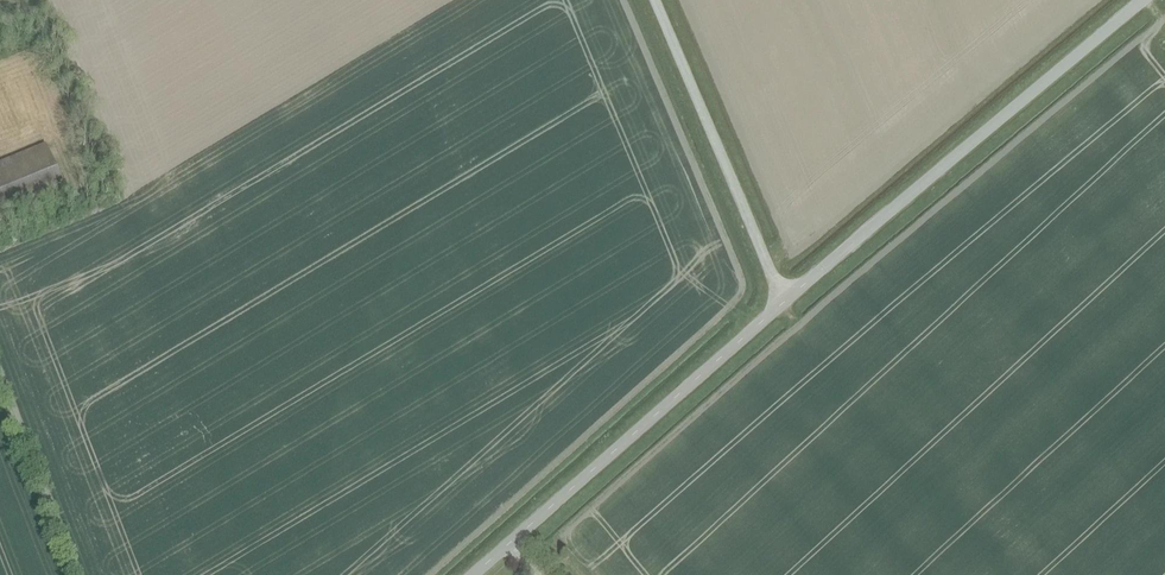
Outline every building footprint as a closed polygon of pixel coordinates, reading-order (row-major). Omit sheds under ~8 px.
[(0,163),(0,229),(68,201),(45,144),(0,163)]
